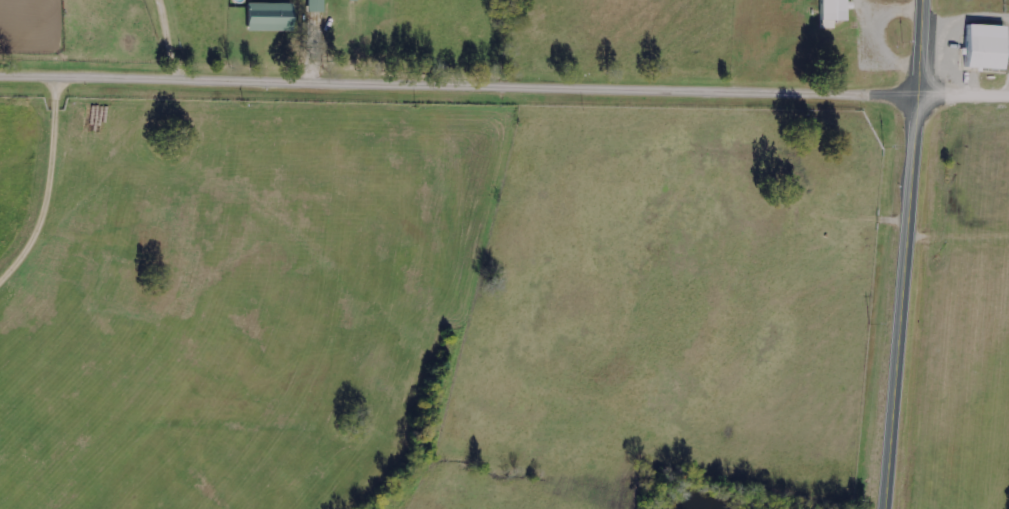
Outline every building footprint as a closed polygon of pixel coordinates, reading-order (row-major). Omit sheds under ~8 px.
[(322,0),(307,0),(307,12),(322,13),(322,0)] [(844,21),(845,0),(819,0),(819,21),(844,21)] [(290,32),(291,4),(246,3),(246,31),(290,32)] [(1001,69),(1003,26),(965,25),(964,56),(964,68),(1001,69)]
